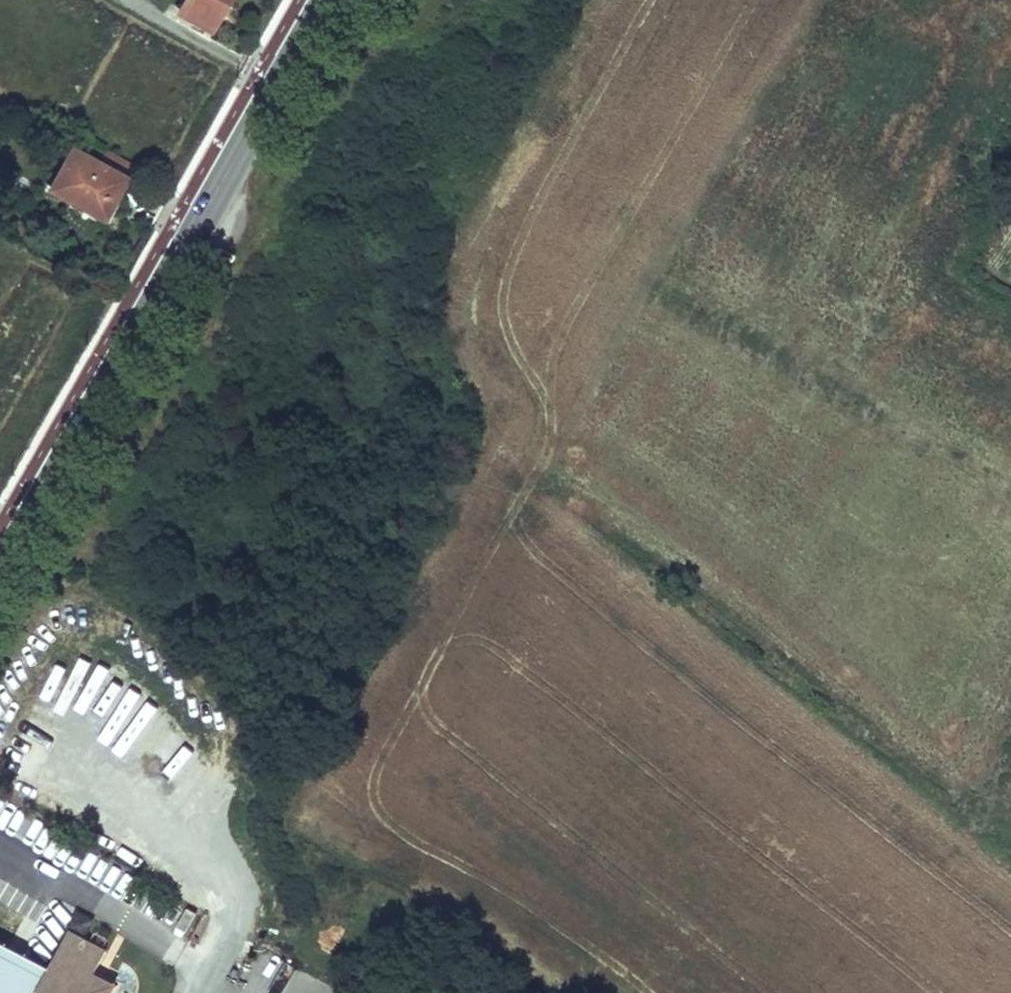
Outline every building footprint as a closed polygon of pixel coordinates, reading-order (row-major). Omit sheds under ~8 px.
[(180,10),(213,28),(229,0),(185,0),(180,10)] [(127,178),(70,145),(48,190),(103,221),(127,178)] [(1,992),(97,992),(100,987),(89,982),(95,971),(107,948),(68,928),(50,964),(46,973),(0,949),(0,992),(1,992)] [(95,971),(89,982),(100,987),(97,992),(111,992),(117,982),(95,971)]
